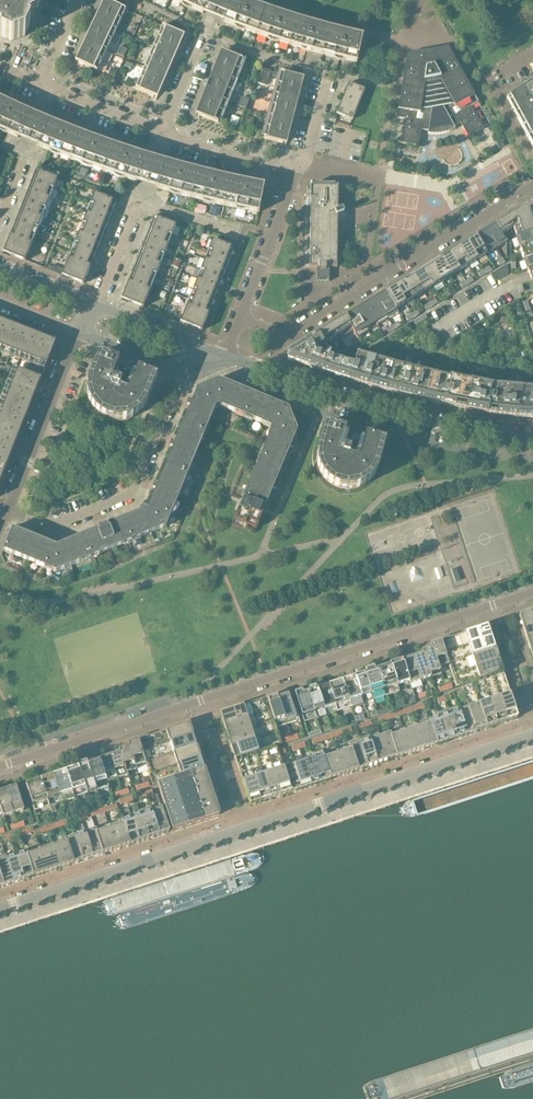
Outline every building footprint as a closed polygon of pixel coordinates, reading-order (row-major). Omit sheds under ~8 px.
[(1,34),(0,36),(0,37),(11,42),(25,37),(30,25),(27,24),(33,11),(36,12),(42,1),(41,0),(0,0),(0,33),(1,34)] [(99,11),(94,20),(94,21),(85,40),(75,62),(97,72),(126,10),(104,0),(99,10),(99,11)] [(182,4),(191,9),(203,14),(212,18),(223,22),(235,27),(245,30),(268,39),(278,42),(301,49),(311,52),(334,58),(344,60),(357,63),(363,37),(341,32),(318,26),(308,23),(286,16),(276,13),(254,5),(244,2),(240,0),(173,0),(182,4)] [(181,34),(162,26),(135,89),(153,97),(157,99),(162,87),(166,78),(171,67),(184,36),(181,34)] [(443,49),(432,51),(426,52),(419,53),(408,55),(406,55),(397,118),(405,120),(401,144),(418,147),(420,135),(421,130),(428,132),(428,134),(434,135),(440,134),(449,132),(455,129),(454,127),(460,123),(462,127),(468,138),(483,129),(472,108),(479,104),(448,48),(443,49)] [(200,104),(195,114),(199,116),(214,122),(218,123),(226,102),(231,91),(238,94),(241,85),(234,82),(234,81),(243,60),(239,58),(224,52),(221,51),(216,62),(212,73),(208,82),(208,83),(204,93),(204,94),(200,103),(200,104)] [(112,67),(108,75),(116,78),(119,70),(112,67)] [(258,83),(265,86),(270,70),(262,68),(258,83)] [(290,133),(298,101),(301,91),(304,79),(281,72),(263,139),(283,144),(287,145),(290,133)] [(532,82),(523,88),(532,103),(532,83),(532,82)] [(336,114),(345,117),(352,120),(365,90),(348,83),(336,114)] [(523,88),(506,99),(517,118),(532,147),(532,103),(523,88)] [(242,97),(238,106),(246,109),(249,99),(242,97)] [(91,138),(69,130),(48,121),(38,117),(29,113),(8,104),(0,100),(0,130),(6,133),(18,138),(29,143),(37,146),(59,155),(82,164),(91,167),(114,175),(124,178),(136,182),(144,185),(157,188),(170,192),(179,195),(203,201),(213,203),(236,209),(248,211),(259,213),(264,186),(252,184),(242,182),(219,176),(209,174),(186,168),(177,166),(164,162),(154,159),(141,155),(123,149),(112,145),(101,142),(91,138)] [(232,117),(229,124),(236,127),(239,119),(232,117)] [(25,262),(46,209),(57,179),(35,171),(3,253),(25,262)] [(338,187),(334,187),(335,184),(314,184),(314,186),(310,186),(309,267),(317,267),(329,268),(337,268),(337,216),(344,214),(342,209),(338,211),(338,187)] [(84,284),(104,232),(116,202),(94,194),(62,276),(83,285),(84,284)] [(531,221),(527,210),(523,209),(510,217),(516,226),(531,221)] [(143,308),(164,255),(176,226),(154,217),(121,300),(143,308)] [(516,226),(510,217),(496,225),(502,235),(513,229),(512,227),(516,226)] [(516,226),(512,227),(513,229),(516,237),(532,231),(532,227),(531,221),(516,226)] [(506,242),(502,235),(496,225),(486,232),(496,248),(506,242)] [(516,237),(520,248),(532,244),(532,231),(516,237)] [(496,248),(486,232),(476,238),(486,254),(496,248)] [(486,254),(476,238),(467,243),(477,260),(486,254)] [(202,330),(222,278),(234,249),(212,240),(180,323),(202,331),(202,330)] [(477,260),(467,243),(458,249),(468,265),(477,260)] [(520,248),(524,260),(532,257),(532,244),(520,248)] [(468,265),(458,249),(449,254),(459,271),(468,265)] [(459,271),(449,254),(440,260),(450,276),(459,271)] [(524,260),(527,271),(532,269),(532,257),(524,260)] [(172,265),(179,268),(182,261),(175,259),(172,265)] [(450,276),(440,260),(431,265),(441,282),(450,276)] [(441,282),(431,265),(422,271),(432,287),(441,282)] [(329,268),(317,267),(317,282),(329,282),(329,268)] [(432,287),(422,271),(413,276),(423,293),(432,287)] [(499,280),(497,276),(495,272),(490,275),(495,283),(499,280)] [(423,293),(413,276),(404,282),(414,298),(423,293)] [(414,298),(404,282),(395,287),(405,304),(414,298)] [(405,304),(395,287),(386,293),(397,309),(405,304)] [(399,313),(397,309),(386,293),(376,299),(388,319),(399,313)] [(388,319),(376,299),(365,306),(375,322),(377,326),(388,319)] [(375,322),(365,306),(356,311),(366,328),(375,322)] [(366,328),(356,311),(345,318),(351,328),(357,338),(368,331),(366,328)] [(351,328),(345,318),(331,326),(337,336),(351,328)] [(0,321),(0,348),(30,359),(46,366),(55,342),(0,321)] [(337,336),(331,326),(317,335),(323,345),(337,336)] [(317,335),(308,340),(316,353),(323,355),(327,353),(323,345),(317,335)] [(308,340),(287,353),(288,360),(323,372),(328,357),(323,355),(316,353),(308,340)] [(115,376),(114,375),(119,362),(99,354),(89,378),(88,380),(88,381),(87,383),(87,386),(87,388),(87,390),(87,391),(87,393),(87,395),(88,398),(88,400),(89,402),(90,404),(91,406),(92,407),(93,408),(94,409),(95,411),(96,412),(98,414),(101,416),(104,418),(106,419),(108,419),(111,420),(112,421),(114,421),(117,421),(121,421),(124,421),(126,420),(129,419),(131,418),(133,417),(135,416),(138,414),(140,413),(141,411),(143,410),(145,407),(146,405),(147,402),(157,378),(137,370),(131,385),(127,383),(129,379),(126,376),(130,373),(127,368),(122,372),(123,373),(118,377),(115,376)] [(353,365),(349,380),(358,383),(366,357),(356,355),(353,365)] [(328,357),(323,372),(336,376),(341,361),(328,357)] [(366,357),(358,383),(368,386),(375,359),(366,357)] [(46,366),(30,359),(25,373),(18,370),(0,415),(0,483),(46,366)] [(375,359),(368,386),(377,388),(384,362),(375,359)] [(341,361),(336,376),(349,380),(353,365),(341,361)] [(384,362),(377,388),(386,391),(394,364),(384,362)] [(394,364),(386,391),(396,393),(405,396),(415,398),(421,372),(403,367),(394,364)] [(8,374),(10,367),(6,365),(4,368),(0,366),(0,371),(8,374)] [(421,372),(415,398),(425,400),(434,403),(444,405),(449,379),(440,377),(431,374),(421,372)] [(449,379),(444,405),(455,407),(465,410),(471,383),(460,380),(450,378),(449,379)] [(230,385),(219,380),(208,385),(217,407),(219,406),(244,417),(253,394),(235,387),(236,384),(231,382),(230,385)] [(471,383),(465,410),(476,412),(487,414),(492,387),(482,385),(471,383)] [(190,406),(183,424),(205,433),(215,408),(217,407),(208,385),(197,389),(192,401),(190,399),(188,405),(190,406)] [(492,387),(487,414),(497,415),(502,386),(492,386),(492,387)] [(497,415),(507,416),(516,417),(526,417),(532,418),(532,389),(522,388),(512,387),(502,386),(497,415)] [(271,402),(253,394),(244,417),(269,427),(270,429),(292,419),(288,409),(276,404),(277,402),(272,399),(271,402)] [(292,419),(270,429),(271,431),(260,456),(283,465),(290,447),(292,448),(295,443),(292,442),(297,431),(292,419)] [(173,447),(165,465),(187,474),(205,433),(183,424),(175,442),(173,441),(170,446),(173,447)] [(365,436),(362,445),(358,444),(356,442),(358,440),(354,436),(350,440),(351,441),(347,445),(342,444),(346,431),(325,425),(318,449),(317,452),(317,456),(317,460),(317,463),(318,467),(319,471),(321,474),(323,477),(325,480),(328,482),(331,485),(334,486),(338,488),(341,489),(345,489),(349,490),(352,489),(356,489),(360,487),(363,486),(366,484),(369,482),(372,479),(374,476),(376,473),(378,470),(379,466),(386,442),(365,436)] [(260,456),(253,474),(243,498),(265,507),(273,488),(275,489),(277,484),(275,483),(283,465),(260,456)] [(156,489),(148,507),(170,516),(187,474),(165,465),(158,484),(155,483),(153,488),(156,489)] [(237,511),(234,520),(256,529),(263,512),(265,508),(265,507),(243,498),(242,499),(237,511)] [(141,511),(123,519),(132,541),(166,527),(170,516),(148,507),(147,508),(146,509),(145,507),(140,509),(141,511)] [(99,528),(81,536),(90,558),(94,557),(132,541),(123,519),(105,526),(104,524),(98,526),(99,528)] [(31,536),(12,528),(3,550),(45,568),(54,546),(36,538),(37,536),(32,534),(31,536)] [(56,546),(54,546),(45,568),(56,572),(90,558),(81,536),(63,543),(62,541),(57,543),(58,546),(56,546)] [(456,568),(451,570),(455,583),(460,581),(456,568)] [(71,569),(61,574),(64,580),(74,575),(71,569)] [(519,616),(522,627),(532,624),(532,611),(519,616)] [(522,627),(526,639),(532,636),(532,624),(522,627)] [(487,626),(475,630),(479,642),(491,638),(487,626)] [(490,676),(486,665),(482,653),(479,642),(475,630),(461,635),(441,641),(449,665),(448,665),(456,687),(461,686),(463,691),(464,695),(469,708),(471,714),(481,711),(491,708),(501,704),(504,703),(499,690),(508,687),(507,684),(498,687),(494,675),(490,676)] [(491,638),(479,642),(483,653),(495,649),(491,638)] [(441,641),(430,645),(431,648),(432,648),(438,668),(439,668),(448,665),(449,665),(441,641)] [(431,648),(421,651),(422,654),(423,654),(431,678),(441,674),(439,668),(438,668),(432,648),(431,648)] [(495,649),(483,653),(486,665),(499,660),(495,649)] [(422,654),(413,657),(421,681),(431,678),(423,654),(422,654)] [(413,657),(403,661),(410,682),(410,684),(421,681),(413,657)] [(499,660),(486,665),(490,676),(494,675),(498,687),(507,684),(499,660)] [(409,682),(403,661),(391,665),(398,685),(409,682)] [(398,685),(391,665),(377,669),(385,696),(400,692),(398,685)] [(385,696),(377,669),(374,670),(374,667),(365,670),(366,673),(365,673),(374,700),(385,696)] [(374,700),(365,673),(355,676),(364,703),(374,700)] [(355,676),(342,680),(351,708),(364,703),(355,676)] [(351,708),(342,680),(328,685),(335,706),(337,712),(351,708)] [(335,706),(328,685),(317,689),(324,709),(335,706)] [(326,716),(324,709),(317,689),(316,689),(315,686),(309,689),(309,691),(307,692),(316,719),(326,716)] [(517,718),(508,687),(499,690),(504,703),(501,704),(506,721),(517,718)] [(316,719),(307,692),(295,696),(304,723),(316,719)] [(277,695),(266,698),(274,722),(275,722),(277,728),(286,725),(284,719),(284,718),(278,698),(277,695)] [(278,698),(284,718),(284,719),(286,725),(297,721),(288,695),(278,698)] [(282,744),(275,722),(274,722),(266,698),(238,708),(220,714),(250,805),(291,792),(283,769),(283,768),(279,756),(278,752),(276,746),(282,744)] [(506,721),(501,704),(491,708),(496,725),(506,721)] [(467,734),(459,711),(458,707),(447,710),(456,738),(467,734)] [(476,731),(471,714),(469,708),(459,711),(467,734),(476,731)] [(496,725),(491,708),(481,711),(486,728),(496,725)] [(456,738),(447,710),(437,714),(438,718),(446,741),(456,738)] [(486,728),(481,711),(471,714),(476,731),(486,728)] [(446,741),(438,718),(429,721),(436,744),(446,741)] [(436,744),(429,721),(416,725),(423,748),(436,744)] [(189,724),(166,731),(169,743),(193,735),(189,724)] [(329,725),(323,727),(325,733),(331,731),(329,725)] [(423,748),(416,725),(402,730),(410,753),(423,748)] [(410,753),(402,730),(389,734),(397,757),(410,753)] [(180,777),(177,765),(173,754),(169,743),(166,731),(160,733),(138,740),(146,763),(145,763),(153,786),(157,785),(180,777)] [(397,757),(389,734),(379,737),(387,760),(397,757)] [(196,746),(193,735),(169,743),(173,754),(196,746)] [(378,763),(370,740),(369,736),(358,739),(367,767),(378,763)] [(387,760),(379,737),(370,740),(378,763),(387,760)] [(367,767),(358,739),(348,743),(349,747),(357,770),(367,767)] [(138,740),(128,744),(129,747),(137,770),(138,774),(148,771),(145,763),(146,763),(138,740)] [(200,758),(196,746),(173,754),(177,765),(200,758)] [(137,770),(129,747),(119,750),(120,753),(127,773),(137,770)] [(357,770),(349,747),(336,751),(344,774),(357,770)] [(331,779),(324,755),(322,751),(311,755),(313,759),(320,782),(331,779)] [(344,774),(336,751),(324,755),(331,779),(344,774)] [(127,773),(120,753),(110,756),(117,780),(128,776),(127,773)] [(117,780),(110,756),(100,760),(107,783),(117,780)] [(204,769),(200,758),(177,765),(180,777),(204,769)] [(320,782),(313,759),(303,762),(311,785),(320,782)] [(108,787),(107,783),(100,760),(87,764),(96,791),(108,787)] [(311,785),(303,762),(293,765),(301,788),(311,785)] [(96,791),(87,764),(76,767),(85,794),(96,791)] [(301,788),(293,765),(283,768),(283,769),(291,792),(301,788)] [(85,794),(76,767),(64,772),(73,798),(85,794)] [(204,769),(180,777),(157,785),(172,831),(219,815),(204,769)] [(73,798),(64,772),(53,775),(62,802),(73,798)] [(53,775),(41,779),(49,806),(52,814),(56,813),(53,805),(62,802),(53,775)] [(146,778),(140,780),(142,785),(143,789),(149,787),(148,783),(146,778)] [(49,806),(41,779),(25,784),(34,811),(49,806)] [(24,810),(16,787),(11,789),(10,786),(4,788),(5,791),(13,814),(24,810)] [(5,791),(1,792),(0,789),(0,808),(2,814),(3,817),(13,814),(5,791)] [(104,813),(118,809),(116,804),(103,809),(104,813)] [(160,835),(152,811),(151,807),(140,811),(141,815),(149,838),(160,835)] [(170,831),(162,808),(152,811),(160,835),(170,831)] [(91,817),(104,813),(103,809),(90,813),(91,817)] [(149,838),(141,815),(131,818),(139,841),(149,838)] [(139,841),(131,818),(122,821),(129,845),(139,841)] [(129,845),(122,821),(109,825),(116,849),(129,845)] [(116,849),(109,825),(95,830),(103,853),(116,849)] [(48,832),(46,827),(34,831),(34,832),(35,836),(48,832)] [(34,832),(34,831),(32,828),(19,832),(21,836),(34,832)] [(103,853),(95,830),(85,833),(93,856),(103,853)] [(93,856),(85,833),(75,836),(83,860),(93,856)] [(83,860),(75,836),(63,840),(71,863),(83,860)] [(71,863),(63,840),(52,844),(59,867),(71,863)] [(47,871),(40,848),(38,844),(24,848),(26,853),(33,876),(47,871)] [(59,867),(52,844),(40,848),(47,871),(59,867)] [(33,876),(26,853),(16,856),(24,879),(33,876)] [(6,859),(5,855),(0,856),(0,874),(4,886),(14,882),(6,859)] [(24,879),(16,856),(6,859),(14,882),(24,879)]
